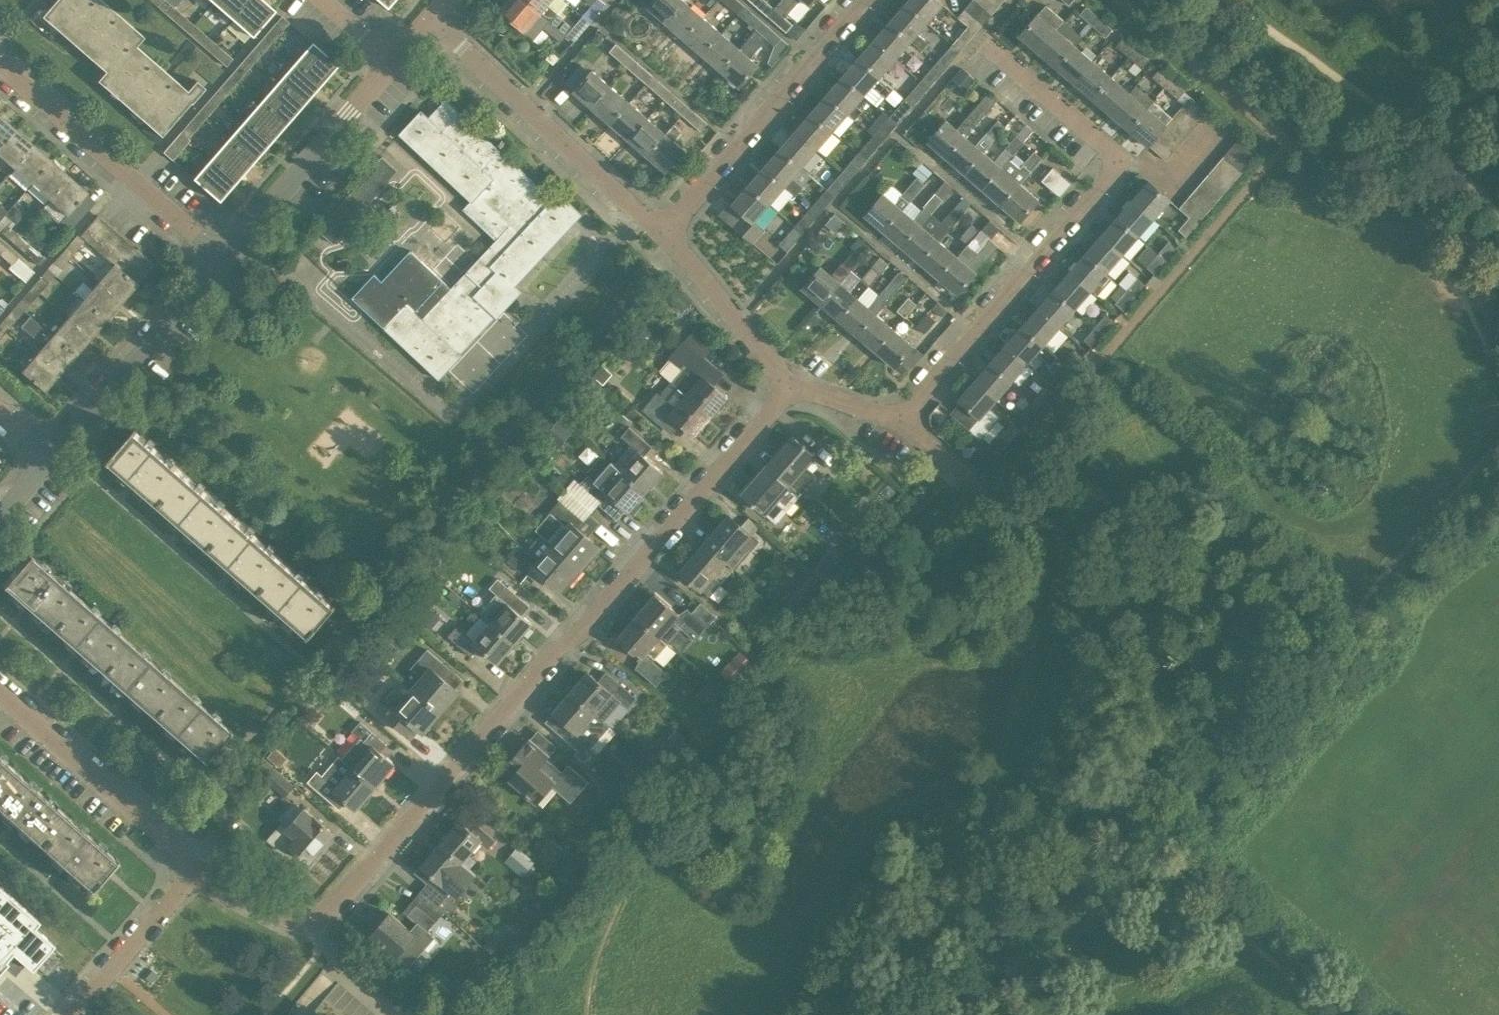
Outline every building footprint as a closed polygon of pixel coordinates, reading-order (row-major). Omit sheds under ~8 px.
[(135,37),(92,0),(54,0),(41,16),(62,34),(104,71),(96,80),(161,136),(204,88),(195,80),(183,95),(127,46),(135,37)] [(163,0),(149,0),(167,16),(173,9),(163,0)] [(249,0),(215,0),(213,2),(232,19),(249,0)] [(263,0),(249,0),(232,19),(251,36),(274,10),(263,0)] [(500,11),(525,32),(534,40),(540,32),(544,28),(550,21),(541,13),(525,0),(509,0),(500,10),(500,11)] [(541,13),(550,21),(556,13),(557,13),(547,5),(552,0),(525,0),(541,13)] [(648,7),(666,23),(685,1),(686,0),(654,0),(648,7)] [(744,6),(737,0),(721,0),(738,14),(744,6)] [(768,16),(775,8),(766,0),(750,0),(768,16)] [(775,8),(768,16),(786,31),(793,23),(784,15),(797,0),(782,0),(775,8)] [(949,9),(943,5),(944,4),(939,0),(909,0),(906,3),(928,22),(936,12),(942,17),(949,9)] [(983,24),(990,15),(973,0),(972,0),(965,8),(983,24)] [(990,15),(998,7),(990,0),(973,0),(990,15)] [(666,23),(685,38),(703,17),(685,1),(666,23)] [(919,32),(928,22),(906,3),(890,21),(912,40),(922,49),(929,41),(919,32)] [(1020,35),(1038,51),(1064,21),(1046,5),(1020,35)] [(755,29),(762,22),(744,6),(738,14),(755,29)] [(1079,14),(1092,25),(1099,17),(1086,6),(1079,14)] [(968,26),(975,32),(983,24),(965,8),(957,17),(968,26)] [(192,26),(173,9),(167,16),(186,32),(192,26)] [(563,32),(566,35),(573,41),(588,24),(582,17),(573,27),(556,13),(550,21),(563,32)] [(280,17),(263,36),(270,42),(287,23),(280,17)] [(703,17),(685,38),(703,54),(722,32),(703,17)] [(1112,28),(1099,17),(1092,25),(1105,36),(1112,28)] [(560,42),(566,35),(563,32),(550,21),(544,28),(560,42)] [(875,39),(896,58),(912,40),(890,21),(875,39)] [(1064,21),(1038,51),(1057,66),(1075,45),(1083,36),(1064,21)] [(758,64),(750,57),(766,39),(774,45),(780,37),(762,22),(755,29),(740,48),(721,70),(739,86),(758,64)] [(212,42),(192,26),(186,32),(206,49),(212,42)] [(951,45),(959,52),(975,32),(968,26),(951,45)] [(722,32),(703,54),(721,70),(740,48),(722,32)] [(253,62),(270,42),(263,36),(247,56),(253,62)] [(1116,45),(1128,56),(1135,48),(1122,37),(1116,45)] [(859,58),(881,76),(896,58),(875,39),(859,58)] [(232,60),(212,42),(206,49),(226,67),(232,60)] [(311,42),(293,62),(319,84),(337,64),(311,42)] [(609,51),(627,67),(634,59),(615,43),(609,51)] [(936,63),(943,70),(959,52),(951,45),(936,63)] [(1075,45),(1057,66),(1075,82),(1093,61),(1075,45)] [(1148,60),(1135,48),(1128,56),(1141,67),(1148,60)] [(546,59),(553,65),(559,58),(552,52),(546,59)] [(237,81),(253,62),(247,56),(230,75),(237,81)] [(843,76),(865,95),(872,86),(886,97),(893,88),(880,77),(881,76),(859,58),(843,76)] [(634,59),(627,67),(645,83),(652,75),(634,59)] [(1093,61),(1075,82),(1094,98),(1112,77),(1093,61)] [(319,84),(293,62),(276,81),(302,104),(319,84)] [(920,81),(927,88),(943,70),(936,63),(920,81)] [(966,91),(976,80),(961,67),(951,78),(966,91)] [(1152,76),(1164,87),(1171,80),(1158,69),(1152,76)] [(574,92),(593,107),(612,86),(593,70),(574,92)] [(220,100),(237,81),(230,75),(213,94),(220,100)] [(652,75),(645,83),(663,99),(670,91),(652,75)] [(862,111),(856,105),(865,95),(843,76),(827,94),(849,113),(848,114),(855,119),(862,111)] [(1112,77),(1094,98),(1112,113),(1130,93),(1112,77)] [(1184,91),(1171,80),(1164,87),(1177,99),(1184,91)] [(302,104),(276,81),(259,100),(285,123),(302,104)] [(904,99),(912,106),(927,88),(920,81),(904,99)] [(1130,129),(1148,108),(1155,101),(1137,85),(1130,93),(1112,113),(1130,129)] [(612,86),(593,107),(611,123),(630,102),(612,86)] [(670,91),(663,99),(682,115),(688,107),(670,91)] [(947,158),(966,136),(995,101),(987,93),(957,129),(947,120),(928,142),(947,158)] [(203,119),(220,100),(213,94),(196,113),(203,119)] [(833,131),(848,114),(849,113),(827,94),(812,112),(833,131)] [(1190,96),(1181,106),(1199,121),(1208,111),(1190,96)] [(552,200),(499,149),(505,142),(502,139),(495,146),(445,99),(429,117),(421,110),(399,133),(473,201),(465,209),(498,239),(451,288),(410,250),(388,274),(391,277),(385,284),(374,273),(352,297),(439,379),(461,356),(454,349),(489,311),(495,317),(519,292),(513,286),(559,239),(582,215),(559,193),(552,200)] [(889,117),(896,124),(912,106),(904,99),(889,117)] [(285,123),(259,100),(242,119),(268,142),(285,123)] [(630,102),(611,123),(629,139),(648,117),(630,102)] [(1199,121),(1181,106),(1173,115),(1191,131),(1199,121)] [(707,123),(688,107),(682,115),(700,130),(707,123)] [(1148,144),(1156,135),(1165,125),(1166,123),(1148,108),(1130,129),(1148,144)] [(796,130),(818,149),(833,131),(812,112),(796,130)] [(186,139),(203,119),(196,113),(180,133),(186,139)] [(16,129),(0,115),(0,146),(16,129)] [(1173,115),(1166,123),(1165,125),(1183,141),(1191,131),(1173,115)] [(648,117),(629,139),(648,155),(674,125),(673,124),(666,133),(648,117)] [(873,136),(880,142),(896,124),(889,117),(873,136)] [(268,142),(242,119),(226,138),(252,161),(268,142)] [(1005,126),(997,120),(986,133),(994,140),(1005,126)] [(682,132),(674,125),(648,155),(666,171),(685,149),(675,140),(682,132)] [(1156,135),(1175,150),(1183,141),(1165,125),(1156,135)] [(33,144),(16,129),(0,146),(0,155),(13,167),(33,144)] [(780,149),(802,167),(818,149),(796,130),(780,149)] [(169,158),(186,139),(180,133),(162,152),(169,158)] [(1166,160),(1175,150),(1156,135),(1148,144),(1166,160)] [(858,154),(865,160),(880,142),(873,136),(858,154)] [(965,174),(984,152),(966,136),(947,158),(965,174)] [(1015,136),(994,161),(984,152),(965,174),(984,189),(1010,159),(1024,143),(1015,136)] [(252,161),(226,138),(209,158),(235,180),(252,161)] [(1240,139),(1232,148),(1249,163),(1257,153),(1240,139)] [(31,183),(51,160),(33,144),(13,167),(31,183)] [(1225,157),(1242,172),(1249,163),(1232,148),(1225,157)] [(796,194),(803,186),(793,178),(802,167),(780,149),(764,167),(786,186),(796,194)] [(1010,159),(984,189),(1002,205),(1021,183),(1043,158),(1035,151),(1021,168),(1010,159)] [(842,172),(849,178),(865,160),(858,154),(842,172)] [(398,170),(383,157),(319,230),(334,243),(398,170)] [(1242,172),(1225,157),(1217,166),(1234,180),(1242,172)] [(218,200),(235,180),(209,158),(192,177),(218,200)] [(48,198),(68,175),(51,160),(31,183),(48,198)] [(924,166),(915,176),(922,181),(930,172),(924,166)] [(1234,180),(1217,166),(1210,174),(1227,189),(1234,180)] [(749,185),(770,204),(786,186),(795,195),(796,194),(786,186),(764,167),(749,185)] [(1052,168),(1041,180),(1059,196),(1070,183),(1052,168)] [(826,190),(834,196),(849,178),(842,172),(826,190)] [(1227,189),(1210,174),(1202,184),(1219,198),(1227,189)] [(78,202),(87,192),(68,175),(48,198),(67,215),(61,221),(71,229),(87,210),(78,202)] [(866,215),(885,231),(903,209),(925,184),(917,178),(896,203),(885,193),(866,215)] [(1148,180),(1131,199),(1153,218),(1169,198),(1148,180)] [(1039,199),(1021,183),(1002,205),(1021,221),(1039,199)] [(950,191),(942,184),(924,206),(931,213),(950,191)] [(1219,198),(1202,184),(1195,192),(1212,206),(1219,198)] [(763,230),(755,222),(770,204),(749,185),(733,203),(745,214),(734,226),(752,242),(763,230)] [(810,208),(818,214),(834,196),(826,190),(810,208)] [(1212,206),(1195,192),(1188,200),(1205,215),(1212,206)] [(1131,199),(1116,218),(1137,236),(1153,218),(1131,199)] [(1190,218),(1197,224),(1205,215),(1188,200),(1180,209),(1190,218)] [(13,205),(5,214),(14,222),(19,217),(18,210),(13,205)] [(795,226),(802,233),(818,214),(810,208),(795,226)] [(953,208),(931,233),(922,225),(903,247),(922,263),(940,241),(940,240),(961,216),(953,208)] [(903,247),(922,225),(903,209),(885,231),(903,247)] [(833,212),(827,223),(838,230),(844,219),(833,212)] [(80,235),(90,243),(107,223),(97,215),(80,235)] [(1121,254),(1137,236),(1116,218),(1100,236),(1121,254)] [(1186,236),(1197,224),(1190,218),(1179,230),(1186,236)] [(991,222),(984,230),(994,238),(1000,230),(991,222)] [(107,223),(90,243),(99,252),(117,232),(107,223)] [(0,231),(12,241),(18,234),(7,224),(0,231)] [(979,231),(971,224),(959,238),(968,245),(979,231)] [(787,251),(802,233),(795,226),(779,244),(787,251)] [(117,232),(99,252),(109,260),(127,240),(117,232)] [(29,243),(18,234),(12,241),(23,251),(29,243)] [(1100,236),(1084,254),(1085,254),(1106,272),(1121,254),(1100,236)] [(859,237),(852,246),(863,256),(871,246),(859,237)] [(72,240),(63,251),(71,258),(80,247),(72,240)] [(127,240),(109,260),(113,264),(119,269),(136,249),(127,240)] [(940,278),(958,256),(940,241),(922,263),(940,278)] [(970,245),(959,257),(958,256),(940,278),(958,294),(998,248),(990,241),(979,253),(970,245)] [(1169,242),(1158,254),(1166,261),(1177,248),(1169,242)] [(6,248),(0,254),(0,256),(10,265),(17,257),(6,248)] [(119,269),(113,264),(98,281),(121,301),(154,264),(136,249),(119,269)] [(841,263),(849,269),(860,256),(852,250),(841,263)] [(61,269),(71,258),(63,251),(53,262),(61,269)] [(1106,272),(1085,254),(1069,272),(1090,290),(1091,291),(1092,290),(1098,295),(1112,279),(1106,273),(1106,272)] [(1154,274),(1166,261),(1158,254),(1147,268),(1154,274)] [(849,269),(841,263),(831,275),(821,266),(802,288),(821,304),(840,282),(839,281),(849,269)] [(880,273),(872,266),(860,279),(869,286),(880,273)] [(879,295),(886,301),(898,288),(907,277),(899,271),(895,276),(890,281),(879,294),(879,295)] [(1069,272),(1053,290),(1074,309),(1090,290),(1069,272)] [(42,275),(32,286),(40,293),(50,282),(42,275)] [(1138,278),(1127,291),(1135,297),(1145,285),(1138,278)] [(121,301),(98,281),(82,299),(105,319),(121,301)] [(839,319),(858,298),(840,282),(821,304),(839,319)] [(30,304),(40,293),(32,286),(22,297),(30,304)] [(683,295),(675,287),(666,296),(674,304),(683,295)] [(1059,327),(1074,309),(1053,290),(1037,308),(1059,327)] [(1123,310),(1135,297),(1127,291),(1116,304),(1123,310)] [(886,301),(879,295),(868,307),(858,298),(839,319),(855,333),(858,335),(876,313),(886,301)] [(916,304),(908,297),(897,310),(904,317),(916,304)] [(105,319),(82,299),(67,317),(90,337),(105,319)] [(938,304),(933,310),(942,318),(947,312),(938,304)] [(1037,308),(1022,327),(1043,345),(1059,327),(1037,308)] [(11,311),(1,322),(9,329),(19,318),(11,311)] [(877,351),(895,330),(876,313),(858,335),(877,351)] [(935,321),(927,314),(916,327),(923,333),(935,321)] [(59,373),(75,355),(74,355),(51,335),(29,315),(20,326),(38,341),(39,340),(44,344),(36,352),(59,373)] [(1107,315),(1096,327),(1103,334),(1114,321),(1107,315)] [(90,337),(67,317),(51,335),(74,355),(90,337)] [(9,329),(1,322),(0,324),(0,339),(9,329)] [(1064,364),(1043,345),(1022,327),(1006,345),(1027,363),(1036,353),(1058,371),(1064,364)] [(1092,347),(1103,334),(1096,327),(1084,341),(1092,347)] [(644,343),(651,335),(644,328),(637,336),(644,343)] [(914,346),(895,330),(877,351),(895,367),(914,346)] [(707,378),(715,369),(694,350),(682,341),(669,357),(671,359),(660,372),(672,382),(712,415),(728,397),(707,378)] [(1006,345),(990,363),(1011,381),(1027,363),(1006,345)] [(1075,351),(1064,364),(1072,370),(1083,358),(1075,351)] [(44,390),(59,373),(36,352),(21,370),(44,390)] [(996,400),(1011,381),(990,363),(974,381),(996,400)] [(1061,383),(1072,370),(1064,364),(1053,377),(1061,383)] [(988,408),(996,400),(974,381),(958,401),(978,418),(970,427),(980,436),(997,416),(988,408)] [(712,415),(672,382),(660,396),(657,393),(644,408),(661,423),(669,413),(695,435),(712,415)] [(1044,388),(1033,400),(1041,407),(1051,394),(1044,388)] [(1029,420),(1041,407),(1033,400),(1022,413),(1029,420)] [(558,419),(544,436),(557,447),(572,430),(558,419)] [(1001,437),(1008,444),(1020,431),(1012,424),(1001,437)] [(639,451),(622,471),(646,492),(663,472),(644,455),(652,446),(630,426),(621,436),(639,451)] [(329,614),(337,605),(135,429),(127,439),(108,460),(131,478),(128,482),(135,489),(139,485),(181,522),(177,526),(185,533),(188,529),(230,566),(227,569),(235,576),(238,573),(280,609),(277,613),(285,620),(288,616),(308,633),(307,634),(309,636),(329,614)] [(768,465),(800,493),(801,494),(816,476),(806,467),(815,456),(792,437),(768,465)] [(982,470),(990,462),(979,452),(971,460),(982,470)] [(629,511),(645,492),(610,462),(594,481),(587,475),(579,484),(617,518),(625,508),(629,511)] [(775,522),(800,493),(768,465),(767,464),(760,473),(742,493),(775,522)] [(599,546),(579,528),(585,521),(583,519),(591,510),(568,490),(549,512),(551,513),(537,530),(541,533),(552,543),(580,567),(599,546)] [(704,543),(734,568),(758,540),(729,515),(704,543)] [(580,567),(552,543),(541,533),(526,551),(520,545),(509,558),(530,575),(536,568),(561,589),(580,567)] [(710,596),(720,583),(734,568),(704,543),(680,571),(710,596)] [(831,549),(816,567),(828,578),(843,560),(831,549)] [(202,760),(229,729),(28,553),(1,584),(23,602),(20,606),(28,613),(31,609),(73,646),(70,650),(78,656),(81,653),(123,689),(120,693),(128,700),(131,696),(173,733),(170,737),(178,744),(181,740),(201,757),(200,758),(202,760)] [(430,568),(438,575),(446,565),(438,558),(430,568)] [(508,603),(491,622),(515,643),(532,623),(513,607),(522,597),(499,578),(491,588),(508,603)] [(655,594),(636,616),(668,643),(681,628),(695,640),(707,626),(691,612),(687,608),(679,614),(655,594)] [(401,611),(410,617),(419,605),(410,598),(401,611)] [(700,602),(691,612),(707,626),(716,616),(700,602)] [(653,660),(662,651),(668,643),(636,616),(617,639),(640,659),(636,669),(638,669),(657,685),(667,673),(653,660)] [(498,662),(515,643),(491,622),(475,642),(457,626),(449,636),(472,655),(480,646),(498,662)] [(756,640),(752,646),(761,653),(768,644),(763,640),(756,640)] [(410,668),(422,678),(414,688),(441,711),(458,691),(456,689),(463,680),(427,649),(410,668)] [(571,692),(602,719),(606,722),(622,702),(619,699),(627,690),(607,672),(599,681),(588,672),(571,692)] [(718,694),(707,684),(700,693),(711,702),(718,694)] [(441,711),(414,688),(404,699),(392,689),(376,707),(412,738),(420,729),(423,732),(441,711)] [(573,751),(583,760),(592,747),(610,726),(606,722),(602,719),(571,692),(546,722),(576,748),(573,751)] [(360,738),(342,758),(375,786),(395,764),(381,752),(388,744),(361,721),(352,731),(360,738)] [(552,785),(566,798),(583,777),(568,765),(562,772),(547,759),(550,756),(540,748),(529,739),(519,750),(528,758),(509,779),(537,803),(552,785)] [(659,749),(669,757),(674,751),(664,743),(659,749)] [(561,768),(570,762),(561,747),(551,752),(561,768)] [(275,748),(267,756),(280,767),(287,758),(275,748)] [(89,886),(89,887),(91,889),(118,857),(0,755),(0,809),(11,819),(8,822),(13,826),(16,829),(19,826),(62,862),(58,866),(62,869),(66,873),(70,869),(89,886)] [(344,778),(336,787),(318,771),(310,781),(336,803),(342,797),(356,809),(375,786),(342,758),(333,769),(344,778)] [(285,796),(294,786),(273,766),(263,777),(285,796)] [(630,785),(620,797),(630,807),(641,795),(630,785)] [(334,833),(304,810),(288,829),(282,825),(269,840),(284,853),(290,846),(309,862),(334,833)] [(472,832),(459,821),(440,843),(462,862),(480,841),(488,848),(496,840),(478,825),(472,832)] [(219,840),(214,846),(220,851),(225,845),(219,840)] [(453,889),(444,882),(455,870),(461,876),(468,867),(462,862),(440,843),(420,866),(433,877),(428,883),(446,898),(453,889)] [(518,848),(506,862),(521,875),(533,861),(518,848)] [(38,920),(0,886),(0,969),(5,964),(15,973),(24,963),(31,969),(53,943),(33,926),(38,920)] [(416,904),(407,915),(417,923),(427,932),(436,921),(416,904)] [(390,913),(372,934),(409,966),(434,938),(427,932),(417,923),(410,931),(390,913)] [(504,921),(483,944),(498,957),(519,935),(504,921)]
